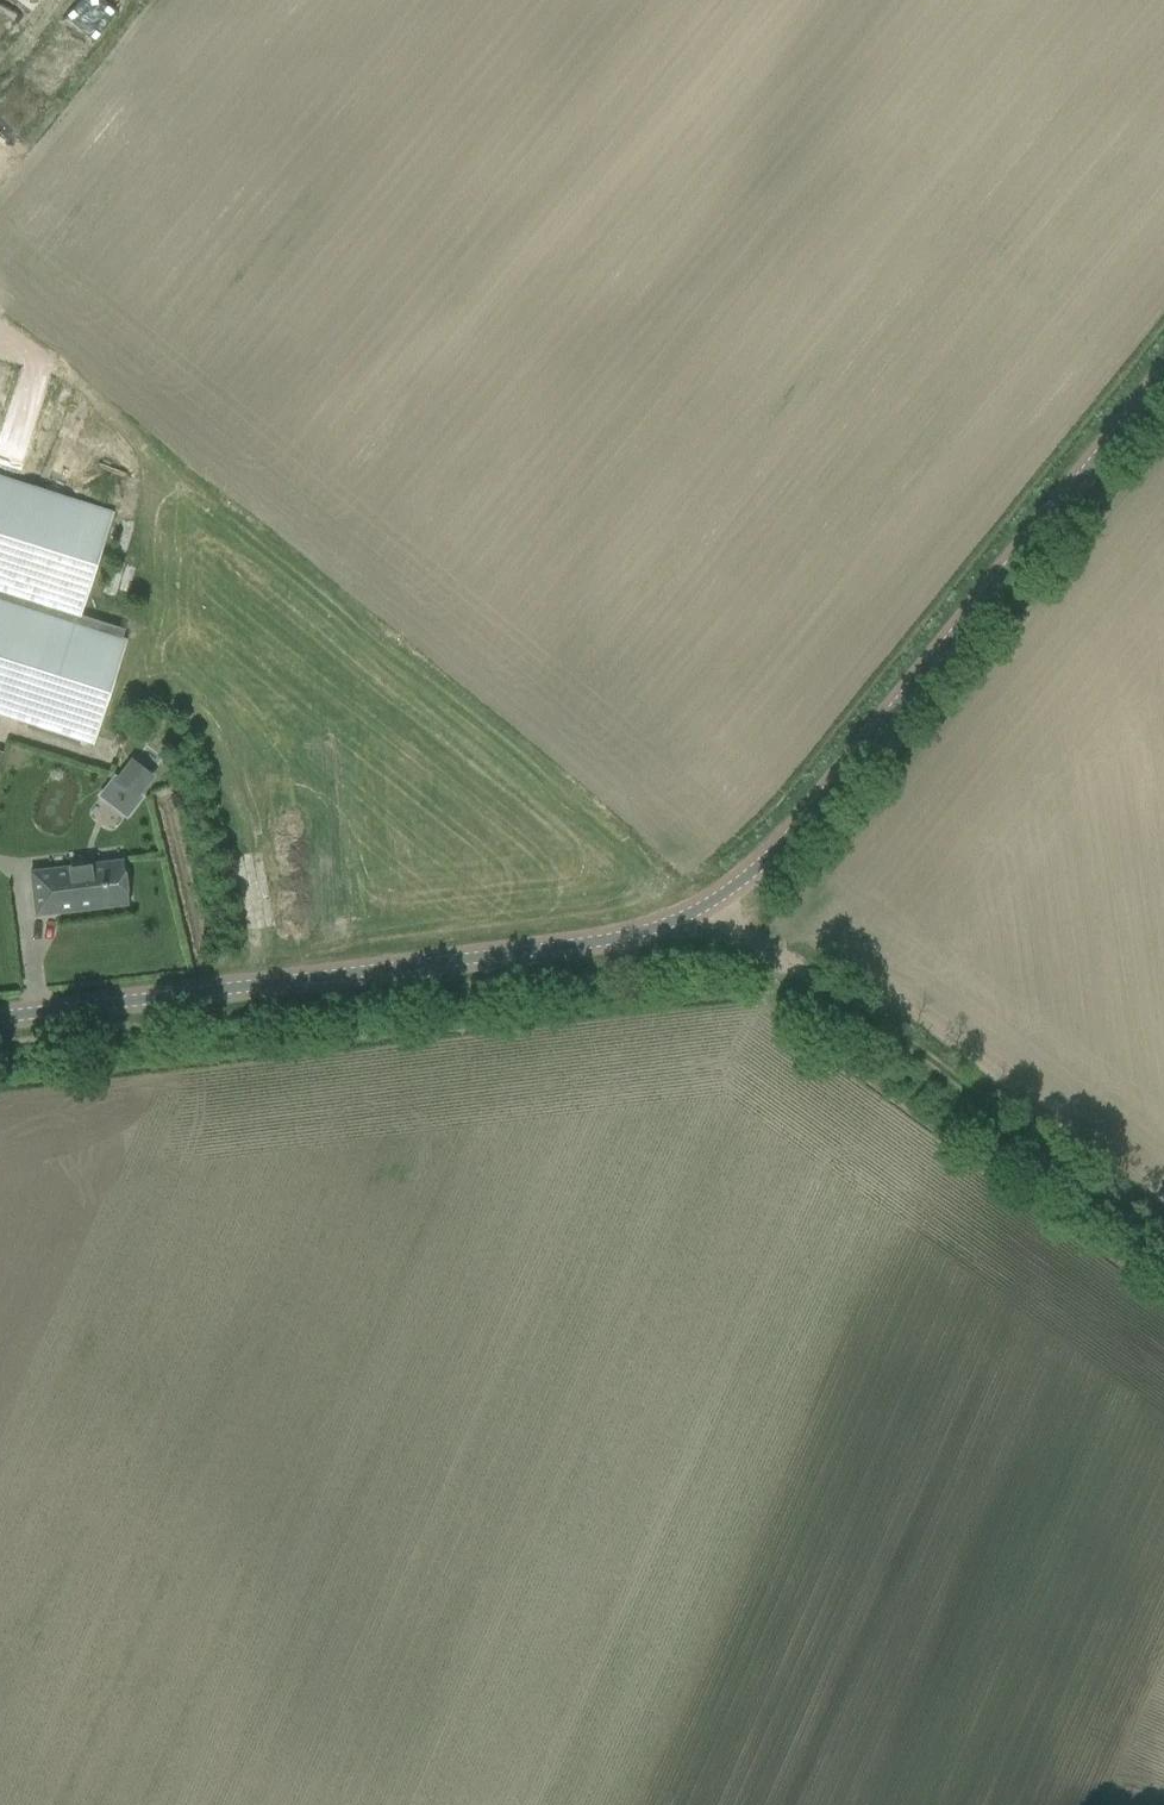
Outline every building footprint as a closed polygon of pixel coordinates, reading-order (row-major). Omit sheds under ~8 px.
[(97,34),(106,23),(82,5),(74,16),(97,34)] [(88,743),(125,630),(76,615),(109,512),(0,477),(0,715),(88,743)] [(115,777),(100,796),(126,817),(141,797),(138,794),(151,777),(132,762),(119,780),(115,777)] [(227,848),(229,883),(262,882),(261,847),(227,848)] [(30,872),(36,916),(129,904),(123,860),(30,872)]
